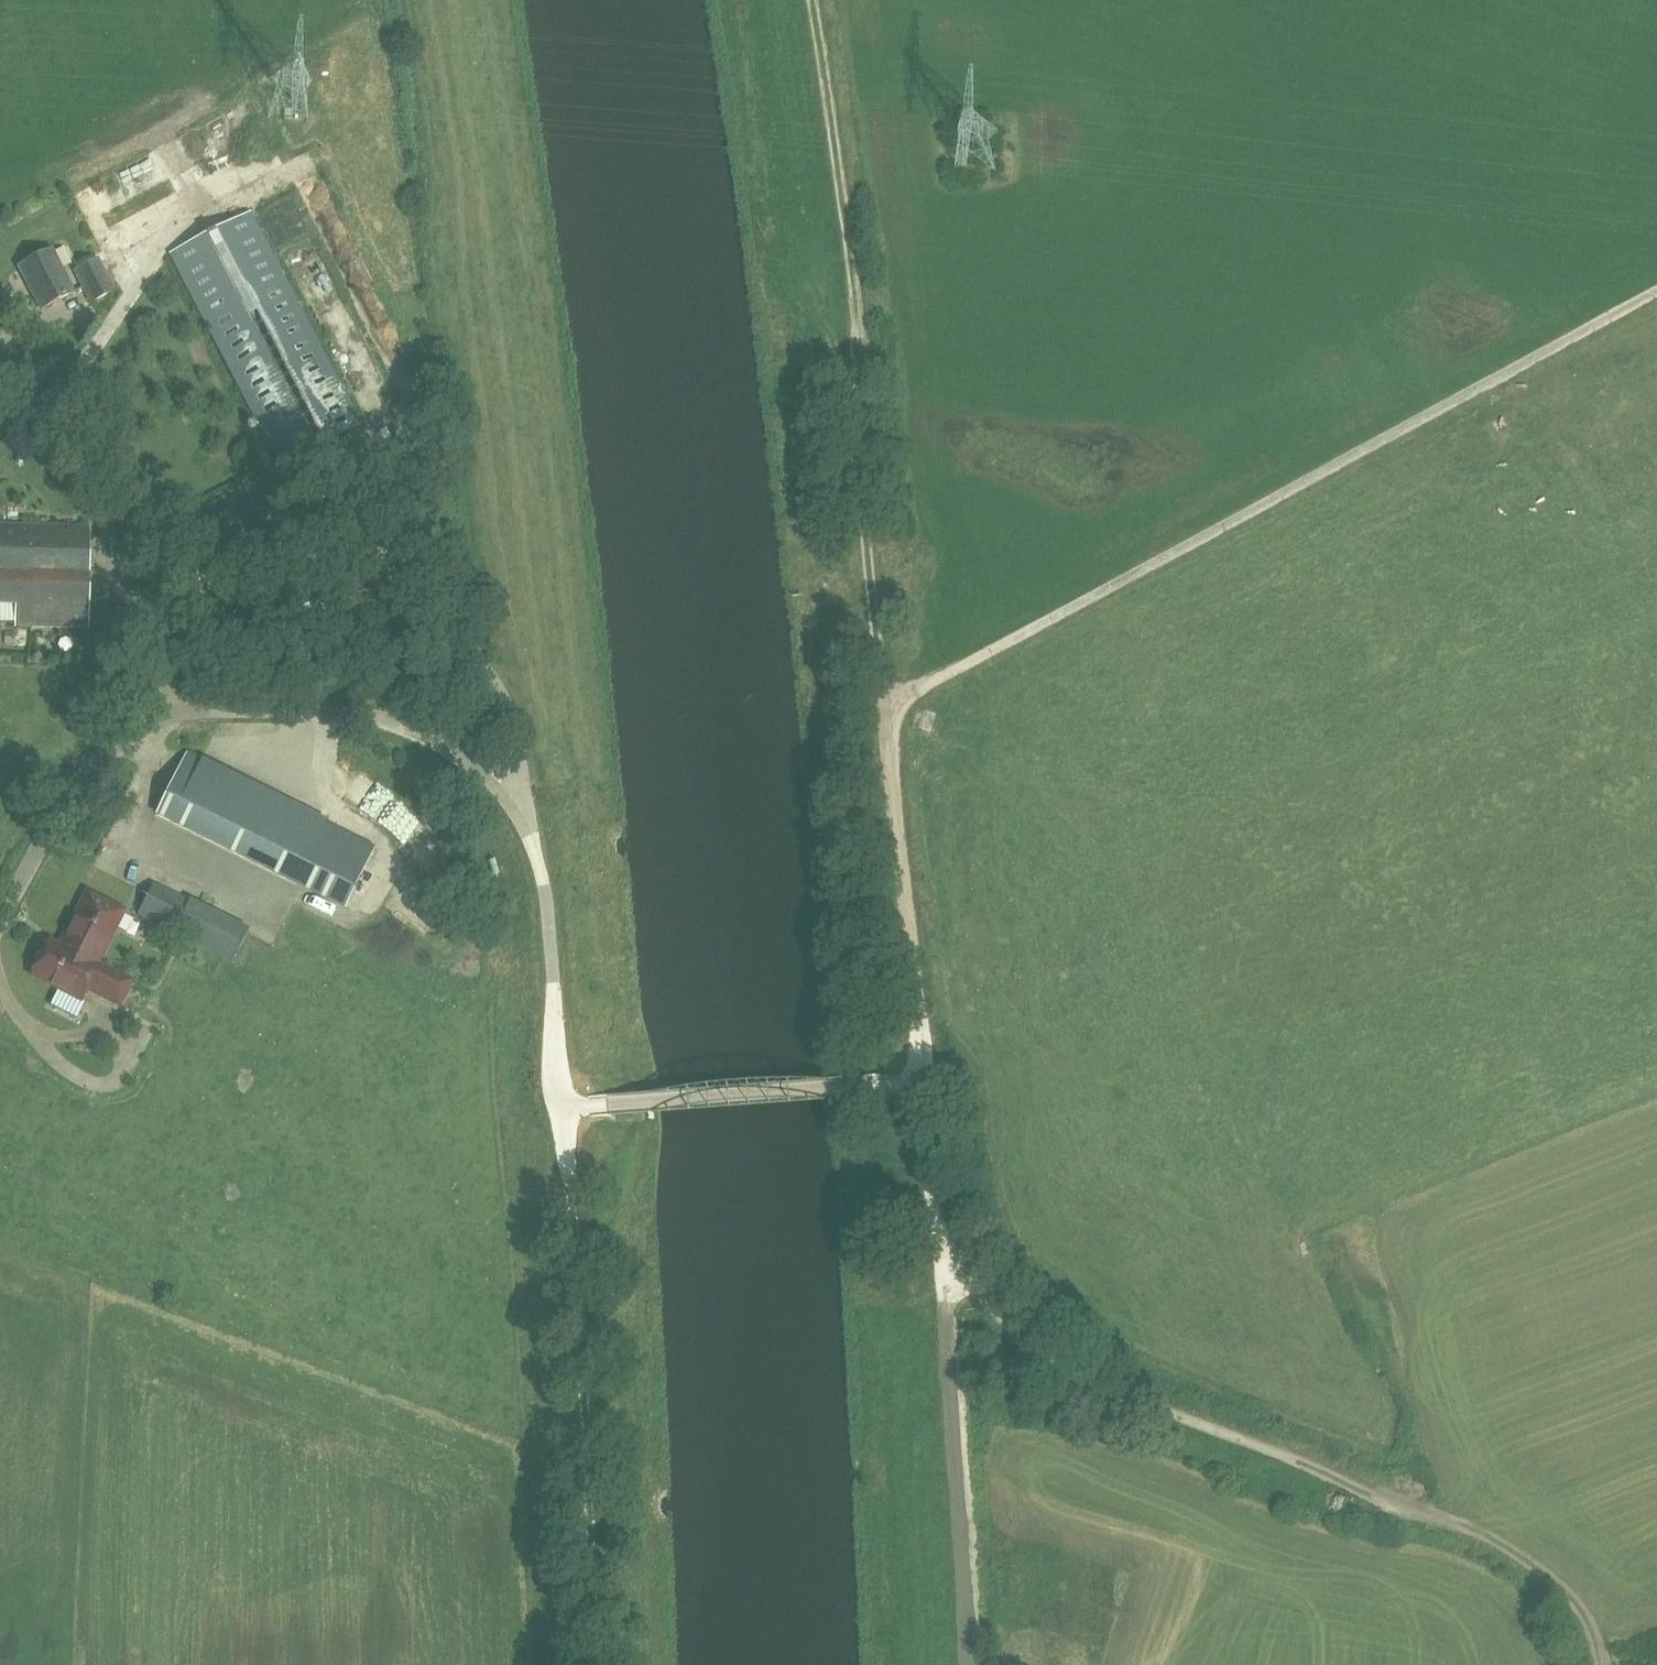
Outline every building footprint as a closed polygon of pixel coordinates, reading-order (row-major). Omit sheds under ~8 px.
[(362,423),(253,210),(169,252),(278,466),(362,423)] [(50,250),(20,266),(42,309),(72,293),(50,250)] [(115,291),(98,257),(73,270),(90,304),(115,291)] [(0,524),(0,603),(14,604),(13,625),(85,627),(88,527),(0,524)] [(185,754),(156,812),(344,906),(373,848),(185,754)] [(412,821),(404,832),(421,845),(429,833),(412,821)] [(190,903),(189,903),(153,884),(138,913),(176,932),(190,903)] [(64,938),(99,956),(123,910),(87,892),(64,938)] [(99,956),(64,938),(60,946),(49,941),(46,948),(41,950),(38,954),(36,958),(35,962),(36,968),(32,974),(60,988),(61,994),(71,998),(76,997),(81,999),(87,987),(119,1003),(130,980),(96,963),(99,956)]
